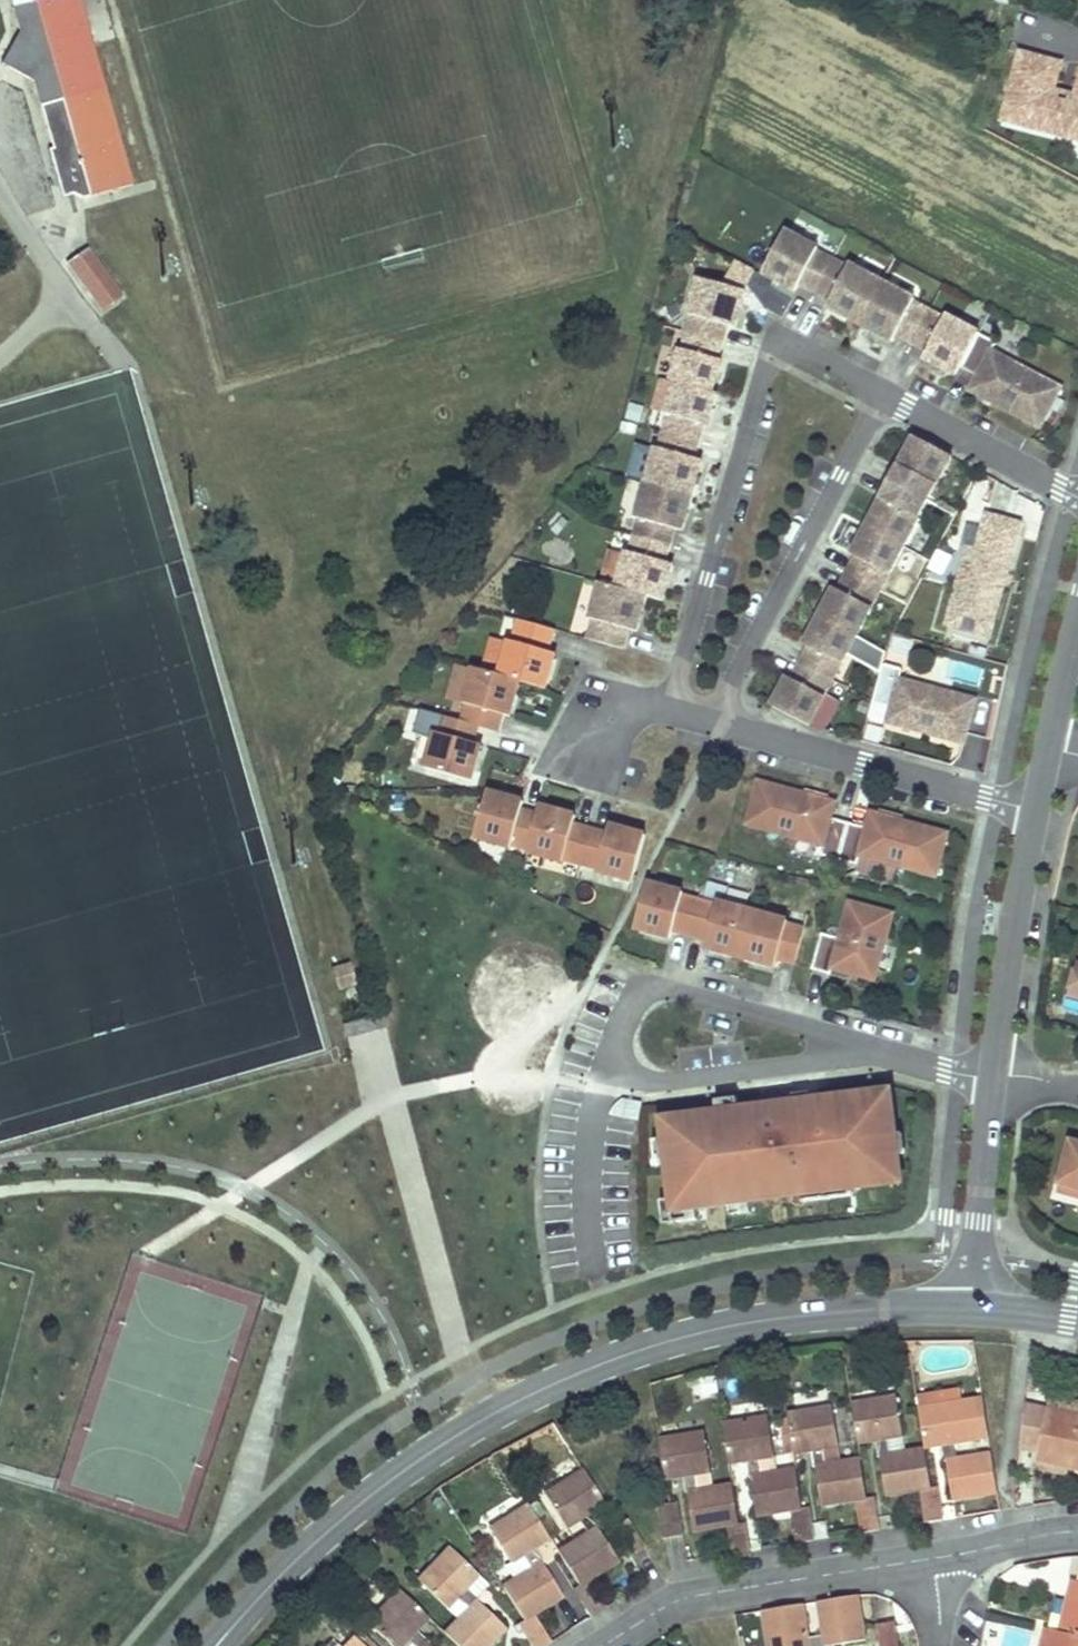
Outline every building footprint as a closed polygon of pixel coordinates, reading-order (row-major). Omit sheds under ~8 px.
[(28,68),(23,76),(33,81),(40,108),(48,105),(60,146),(51,148),(48,149),(62,197),(74,194),(78,190),(87,188),(90,197),(132,185),(91,43),(84,45),(81,36),(89,34),(80,0),(29,0),(30,3),(13,8),(19,34),(14,44),(29,52),(33,52),(36,59),(32,60),(28,68)] [(84,45),(91,43),(89,34),(81,36),(84,45)] [(29,52),(14,44),(3,64),(23,76),(28,68),(32,60),(36,59),(33,52),(29,52)] [(1003,116),(1018,120),(1022,106),(1041,111),(1038,125),(1076,134),(1077,135),(1077,84),(1076,91),(1072,110),(1050,104),(1055,86),(1062,59),(1020,48),(1003,116)] [(1076,91),(1055,86),(1050,104),(1072,110),(1076,91)] [(48,105),(40,108),(51,148),(60,146),(48,105)] [(1022,106),(1018,120),(1038,125),(1041,111),(1022,106)] [(78,190),(74,194),(84,198),(90,197),(87,188),(78,190)] [(799,283),(814,291),(832,259),(816,250),(818,247),(785,230),(762,273),(795,291),(799,283)] [(90,246),(66,263),(102,312),(125,294),(90,246)] [(832,259),(814,291),(830,299),(826,307),(859,324),(881,281),(849,264),(847,267),(832,259)] [(676,329),(711,338),(716,321),(724,323),(734,287),(688,274),(677,310),(681,311),(676,329)] [(896,334),(912,342),(928,310),(913,302),(914,299),(881,281),(859,324),(892,342),(896,334)] [(960,367),(978,332),(945,315),(944,318),(928,310),(912,342),(927,350),(923,358),(956,375),(960,367)] [(706,356),(711,338),(676,329),(671,346),(670,346),(661,378),(665,379),(702,389),(711,357),(706,356)] [(1061,386),(992,350),(995,341),(978,332),(960,367),(977,375),(969,389),(1041,426),(1061,386)] [(665,380),(651,376),(642,405),(656,409),(665,380)] [(653,428),(687,438),(693,420),(697,422),(706,390),(702,389),(665,379),(665,380),(656,409),(656,410),(658,411),(653,428)] [(682,492),(691,457),(683,455),(687,438),(653,428),(648,445),(645,444),(635,479),(682,492)] [(902,468),(894,483),(926,500),(935,484),(936,485),(951,456),(914,436),(898,465),(902,468)] [(663,525),(672,527),(682,492),(635,479),(625,514),(628,515),(624,532),(658,542),(663,525)] [(926,500),(894,483),(886,499),(881,497),(866,526),(904,546),(919,517),(917,516),(926,500)] [(990,636),(1011,559),(1020,522),(1005,518),(986,513),(976,549),(967,547),(946,624),(990,636)] [(856,557),(847,572),(879,589),(887,573),(889,574),(904,546),(866,526),(851,554),(856,557)] [(654,559),(658,542),(624,532),(619,549),(616,548),(615,551),(607,578),(606,584),(636,593),(652,597),(662,561),(654,559)] [(615,551),(599,547),(592,574),(607,578),(615,551)] [(879,589),(847,572),(838,590),(834,588),(819,616),(857,636),(871,608),(870,607),(879,589)] [(577,635),(612,645),(617,626),(626,628),(636,593),(606,584),(590,579),(579,615),(583,616),(577,635)] [(808,647),(800,663),(832,680),(840,664),(842,665),(857,636),(819,616),(804,645),(808,647)] [(547,651),(553,629),(519,619),(512,641),(509,640),(499,674),(520,680),(546,687),(555,653),(547,651)] [(881,666),(888,648),(868,641),(862,659),(881,666)] [(464,703),(474,667),(458,663),(448,698),(464,703)] [(823,696),(832,680),(800,663),(791,679),(787,676),(772,706),(809,726),(825,696),(823,696)] [(902,669),(883,663),(873,701),(890,706),(886,722),(963,743),(975,700),(900,679),(902,669)] [(510,716),(520,680),(499,674),(474,667),(464,703),(467,704),(462,720),(478,725),(497,730),(501,713),(510,716)] [(473,742),(478,725),(462,720),(443,715),(438,733),(435,732),(425,767),(471,780),(481,745),(473,742)] [(803,793),(758,781),(746,824),(822,844),(819,854),(856,864),(859,854),(934,875),(946,832),(902,820),(878,814),(871,812),(867,827),(830,817),(834,802),(827,800),(803,793)] [(804,788),(803,793),(827,800),(828,794),(804,788)] [(523,801),(488,791),(475,837),(510,847),(511,844),(528,848),(527,852),(563,862),(563,859),(598,868),(597,871),(632,881),(645,835),(609,825),(607,833),(573,824),(575,815),(539,805),(537,814),(521,809),(523,801)] [(880,808),(878,814),(902,820),(904,815),(880,808)] [(634,928),(670,938),(673,929),(706,939),(704,947),(774,967),(777,958),(794,963),(805,927),(716,902),(716,904),(681,895),(682,892),(647,882),(634,928)] [(821,933),(811,968),(830,974),(832,967),(858,975),(874,979),(892,914),(849,902),(839,938),(821,933)] [(1077,962),(1069,994),(1077,996),(1077,962)] [(338,989),(346,986),(355,984),(350,965),(332,971),(338,989)] [(858,975),(832,967),(830,974),(856,981),(858,975)] [(346,1038),(384,1027),(380,1014),(343,1026),(346,1038)] [(882,1181),(878,1143),(895,1141),(895,1135),(890,1094),(790,1106),(792,1120),(759,1124),(757,1107),(738,1109),(717,1112),(662,1119),(671,1200),(672,1209),(694,1207),(728,1203),(749,1200),(767,1198),(767,1194),(825,1187),(848,1185),(882,1181)] [(716,1101),(717,1112),(738,1109),(737,1098),(716,1101)] [(610,1114),(638,1118),(641,1103),(623,1099),(616,1104),(610,1114)] [(775,1105),(757,1107),(759,1124),(792,1120),(790,1106),(775,1108),(775,1105)] [(901,1134),(895,1135),(895,1141),(878,1143),(882,1181),(897,1179),(894,1154),(904,1153),(901,1134)] [(1069,1146),(1077,1148),(1077,1140),(1071,1138),(1069,1146)] [(1069,1146),(1057,1187),(1077,1193),(1077,1148),(1069,1146)] [(848,1185),(825,1187),(826,1198),(849,1195),(848,1185)] [(671,1200),(661,1201),(664,1225),(696,1221),(694,1207),(672,1209),(671,1200)] [(749,1200),(728,1203),(729,1214),(750,1211),(749,1200)] [(917,1410),(959,1404),(957,1392),(916,1398),(917,1410)] [(1047,1411),(1065,1415),(1077,1418),(1077,1402),(1049,1396),(1047,1411)] [(885,1496),(919,1490),(930,1488),(927,1469),(924,1450),(904,1453),(889,1456),(887,1439),(903,1436),(897,1398),(851,1406),(857,1443),(876,1440),(885,1496)] [(954,1444),(989,1439),(983,1401),(959,1404),(917,1410),(924,1449),(943,1446),(947,1473),(952,1500),(997,1494),(991,1455),(956,1460),(954,1444)] [(1068,1468),(1077,1470),(1077,1418),(1065,1415),(1047,1411),(1024,1406),(1019,1447),(1038,1451),(1037,1461),(1068,1468)] [(832,1408),(809,1412),(787,1415),(787,1420),(793,1454),(812,1451),(821,1505),(854,1500),(865,1499),(859,1461),(840,1463),(825,1465),(823,1449),(837,1447),(832,1408)] [(757,1515),(790,1510),(801,1509),(798,1490),(795,1471),(760,1476),(758,1459),(773,1457),(768,1419),(722,1425),(728,1464),(749,1461),(757,1515)] [(793,1454),(787,1420),(780,1421),(785,1455),(793,1454)] [(737,1524),(734,1505),(731,1486),(697,1491),(695,1474),(710,1472),(704,1434),(659,1441),(665,1480),(684,1477),(692,1532),(727,1526),(737,1524)] [(889,1456),(904,1453),(903,1436),(887,1439),(889,1456)] [(825,1465),(840,1463),(837,1447),(823,1449),(825,1465)] [(1068,1468),(1037,1461),(1035,1468),(1067,1475),(1068,1468)] [(556,1553),(566,1570),(577,1587),(588,1580),(616,1562),(587,1514),(603,1504),(582,1472),(544,1495),(564,1529),(577,1520),(586,1535),(556,1553)] [(941,1521),(939,1504),(937,1487),(930,1488),(919,1490),(924,1524),(941,1521)] [(872,1498),(865,1499),(854,1500),(859,1534),(877,1531),(875,1515),(872,1498)] [(681,1536),(678,1520),(675,1503),(658,1505),(663,1540),(681,1536)] [(502,1588),(512,1604),(523,1621),(532,1615),(561,1597),(532,1550),(548,1540),(527,1506),(489,1530),(509,1563),(522,1556),(531,1569),(502,1588)] [(801,1509),(790,1510),(795,1544),(813,1541),(810,1524),(808,1508),(801,1509)] [(744,1523),(737,1524),(727,1526),(731,1560),(749,1557),(747,1540),(744,1523)] [(443,1634),(455,1645),(487,1645),(504,1629),(463,1590),(476,1576),(462,1562),(448,1549),(417,1581),(444,1609),(456,1597),(468,1609),(456,1621),(443,1634)] [(572,1590),(581,1604),(590,1619),(606,1609),(588,1580),(577,1587),(572,1590)] [(1072,1599),(1064,1633),(1058,1632),(1045,1629),(1041,1645),(1077,1645),(1077,1582),(1070,1580),(1066,1597),(1069,1598),(1072,1599)] [(414,1632),(427,1618),(398,1591),(367,1624),(384,1640),(378,1645),(401,1645),(406,1640),(412,1645),(429,1645),(414,1632)] [(468,1609),(456,1597),(444,1609),(456,1621),(468,1609)] [(836,1645),(863,1642),(856,1597),(818,1603),(822,1637),(807,1640),(802,1606),(762,1612),(767,1645),(836,1645)] [(1069,1598),(1066,1597),(1058,1632),(1064,1633),(1072,1599),(1069,1598)] [(526,1639),(530,1645),(547,1645),(550,1644),(532,1615),(523,1621),(517,1625),(526,1639)] [(880,1645),(897,1645),(894,1623),(877,1625),(879,1642),(880,1645)] [(364,1633),(356,1640),(362,1645),(376,1645),(364,1633)]
